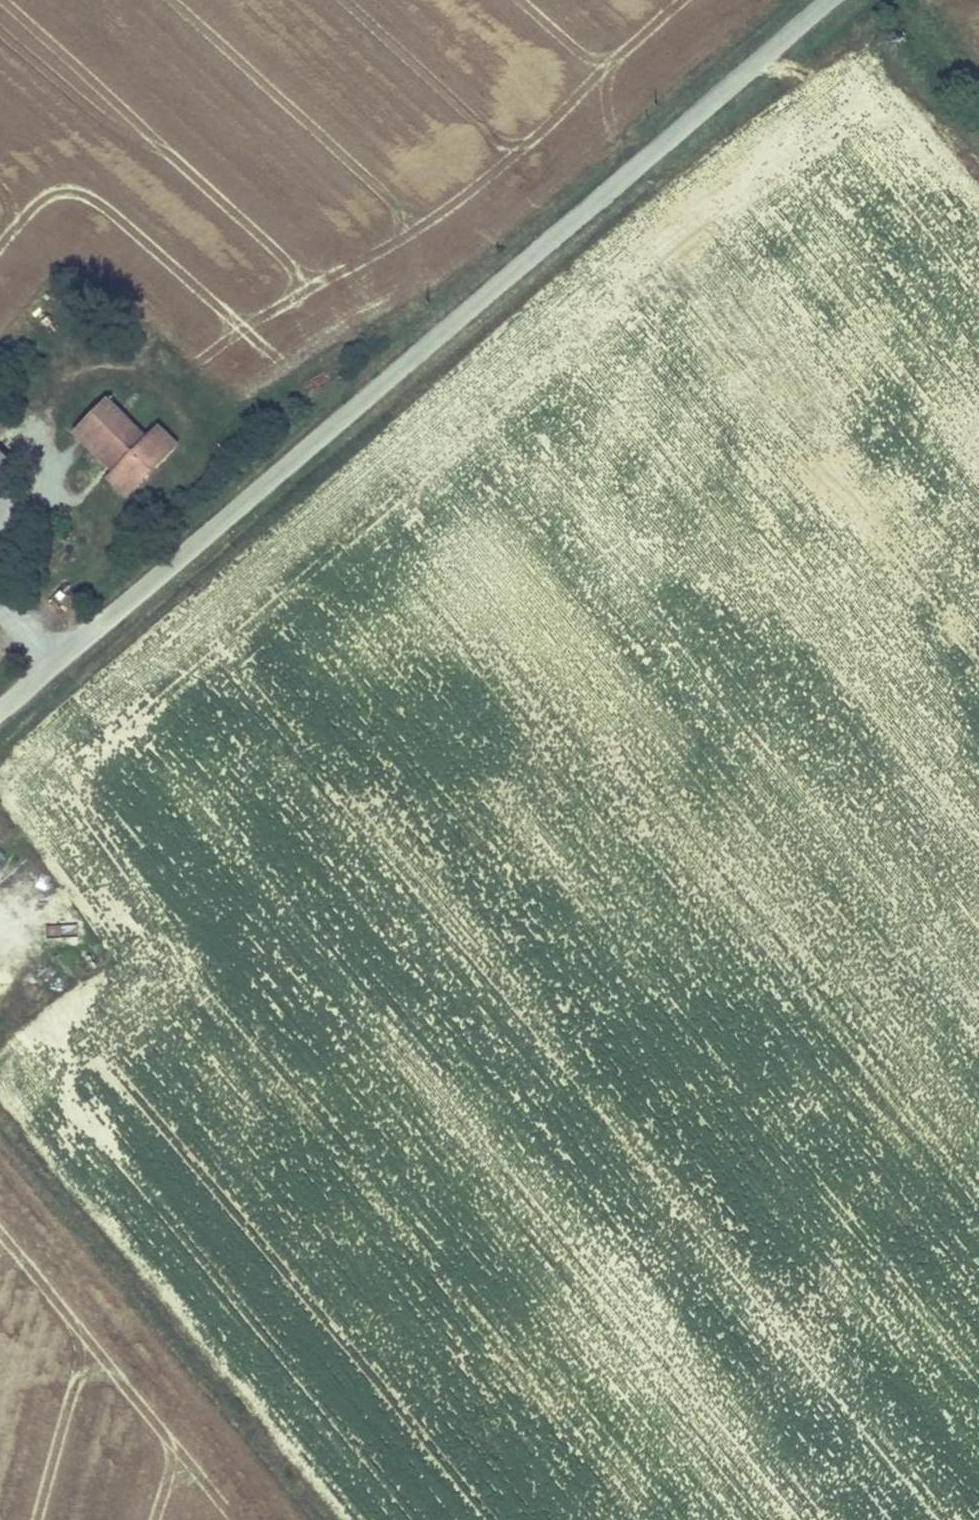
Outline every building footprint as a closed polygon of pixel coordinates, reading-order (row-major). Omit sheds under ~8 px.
[(176,414),(164,426),(126,387),(94,418),(134,458),(127,464),(145,481),(193,433),(176,414)]
